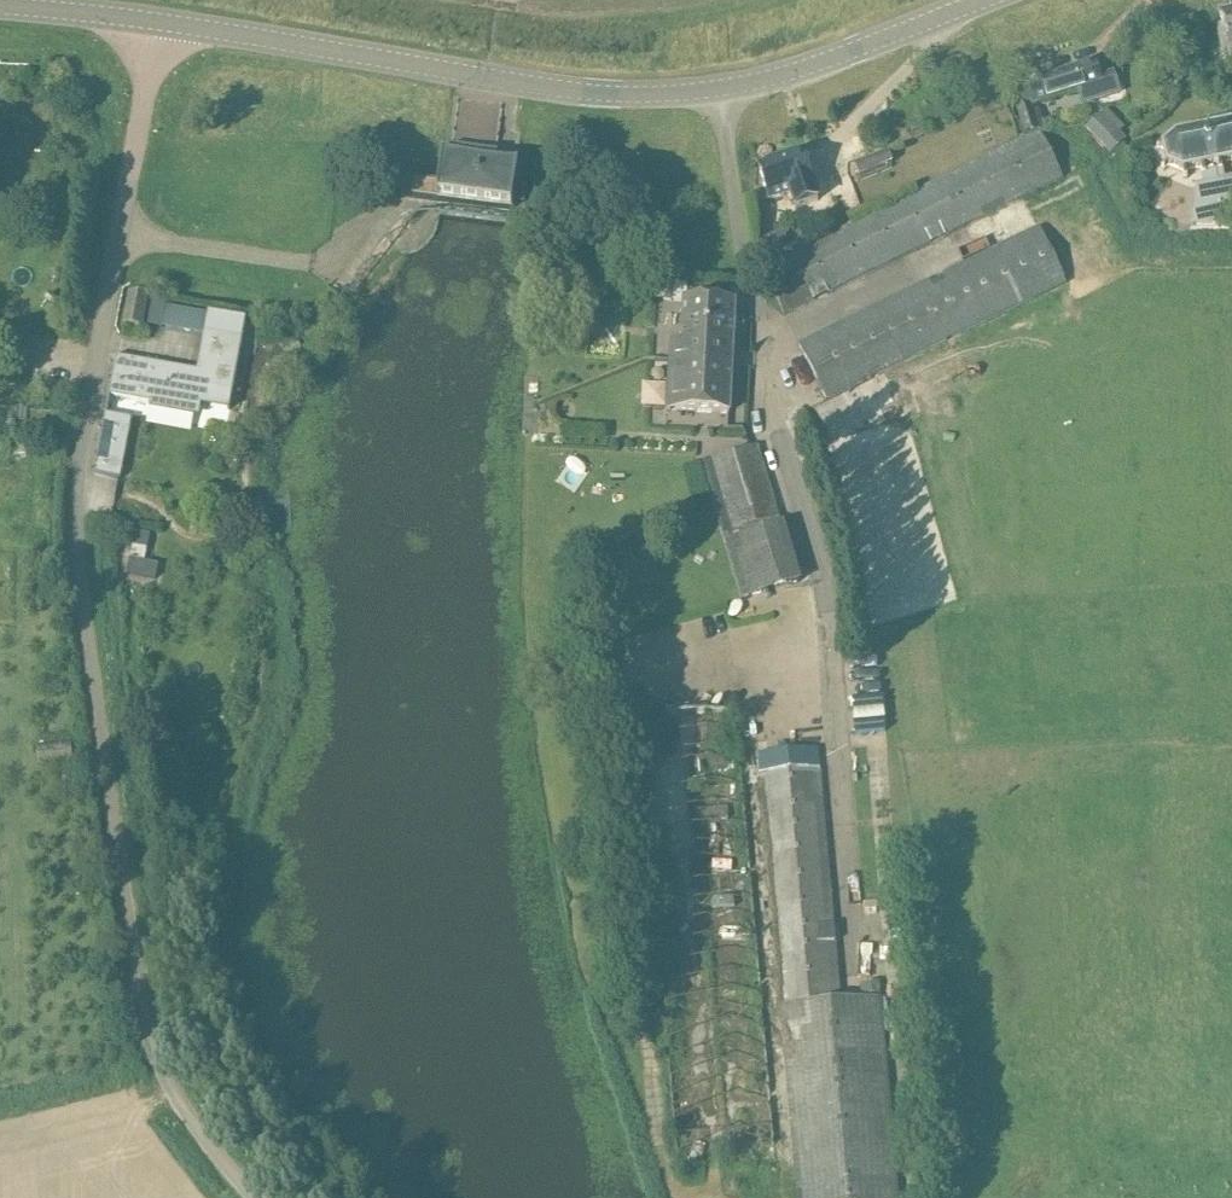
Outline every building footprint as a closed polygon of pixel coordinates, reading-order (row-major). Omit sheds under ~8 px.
[(1221,16),(1220,16),(1229,56),(1231,55),(1231,13),(1221,16)] [(1094,62),(1027,83),(1033,104),(1076,91),(1080,105),(1120,93),(1114,74),(1100,79),(1094,62)] [(927,188),(762,268),(784,313),(964,226),(979,258),(800,345),(826,400),(1066,283),(1024,197),(1062,178),(1040,132),(1031,111),(1017,116),(1025,140),(953,175),(948,165),(922,177),(927,188)] [(1101,117),(1091,127),(1086,132),(1103,150),(1118,134),(1101,117)] [(1192,227),(1216,227),(1231,223),(1231,182),(1231,180),(1224,182),(1221,165),(1231,163),(1231,125),(1176,136),(1162,148),(1166,165),(1183,171),(1201,167),(1202,177),(1204,185),(1198,187),(1192,227)] [(920,128),(910,132),(915,142),(925,137),(920,128)] [(439,202),(512,211),(517,164),(516,164),(516,165),(496,163),(497,154),(451,148),(450,157),(445,156),(445,155),(444,155),(440,184),(408,179),(406,195),(438,199),(438,202),(439,202)] [(887,151),(856,164),(853,165),(861,180),(900,162),(896,154),(889,157),(887,151)] [(818,201),(803,155),(760,169),(765,184),(756,187),(761,203),(770,199),(770,200),(791,194),(796,209),(818,201)] [(770,225),(766,204),(759,206),(761,227),(770,225)] [(830,215),(819,218),(823,230),(834,226),(830,215)] [(149,297),(130,293),(124,325),(142,328),(143,325),(148,300),(149,297)] [(148,300),(143,325),(162,329),(167,304),(148,300)] [(668,363),(732,366),(735,305),(684,302),(682,342),(669,341),(668,363)] [(110,396),(134,400),(196,412),(197,405),(229,411),(242,342),(204,335),(204,336),(209,337),(202,373),(117,358),(110,396)] [(296,342),(289,347),(294,355),(302,351),(296,342)] [(665,412),(679,413),(730,416),(732,366),(668,363),(665,412)] [(95,475),(121,480),(132,420),(107,415),(106,415),(95,475)] [(758,447),(712,461),(702,464),(725,545),(742,599),(801,581),(785,526),(782,527),(780,522),(758,447)] [(130,531),(128,545),(148,549),(150,535),(130,531)] [(158,565),(131,560),(128,574),(156,579),(158,565)] [(759,767),(761,790),(799,1197),(901,1197),(883,1002),(841,1006),(818,753),(758,758),(759,767)] [(880,983),(860,985),(862,998),(881,996),(880,983)]
